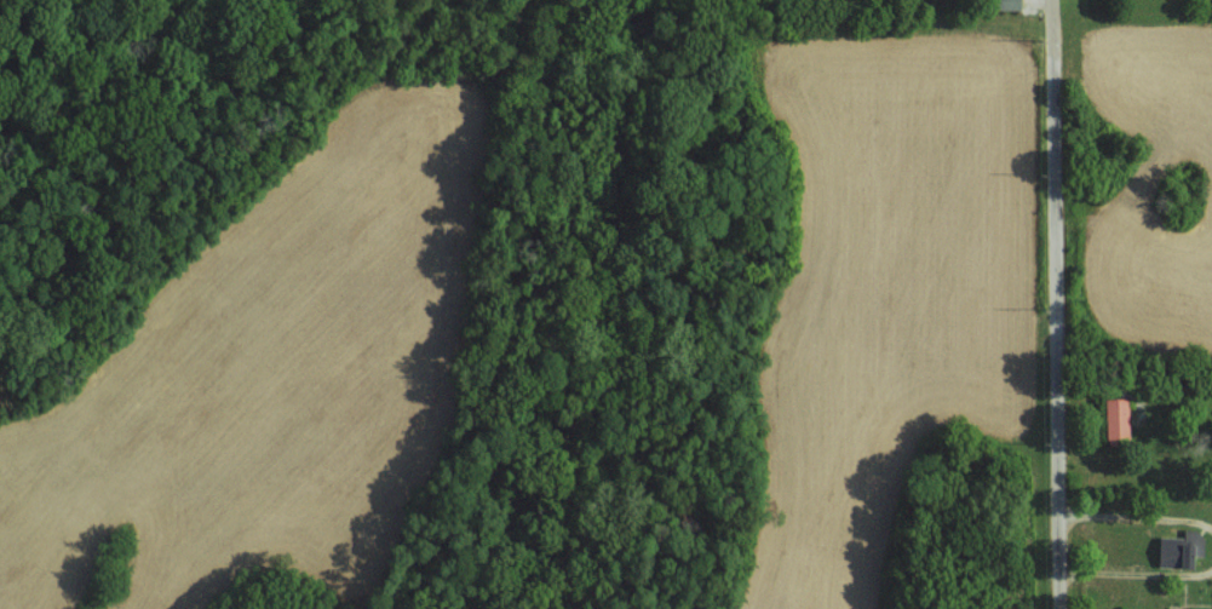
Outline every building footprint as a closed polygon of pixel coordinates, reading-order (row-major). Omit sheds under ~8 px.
[(1110,438),(1133,437),(1131,397),(1108,398),(1110,438)] [(1160,566),(1192,567),(1193,538),(1161,537),(1160,566)]
